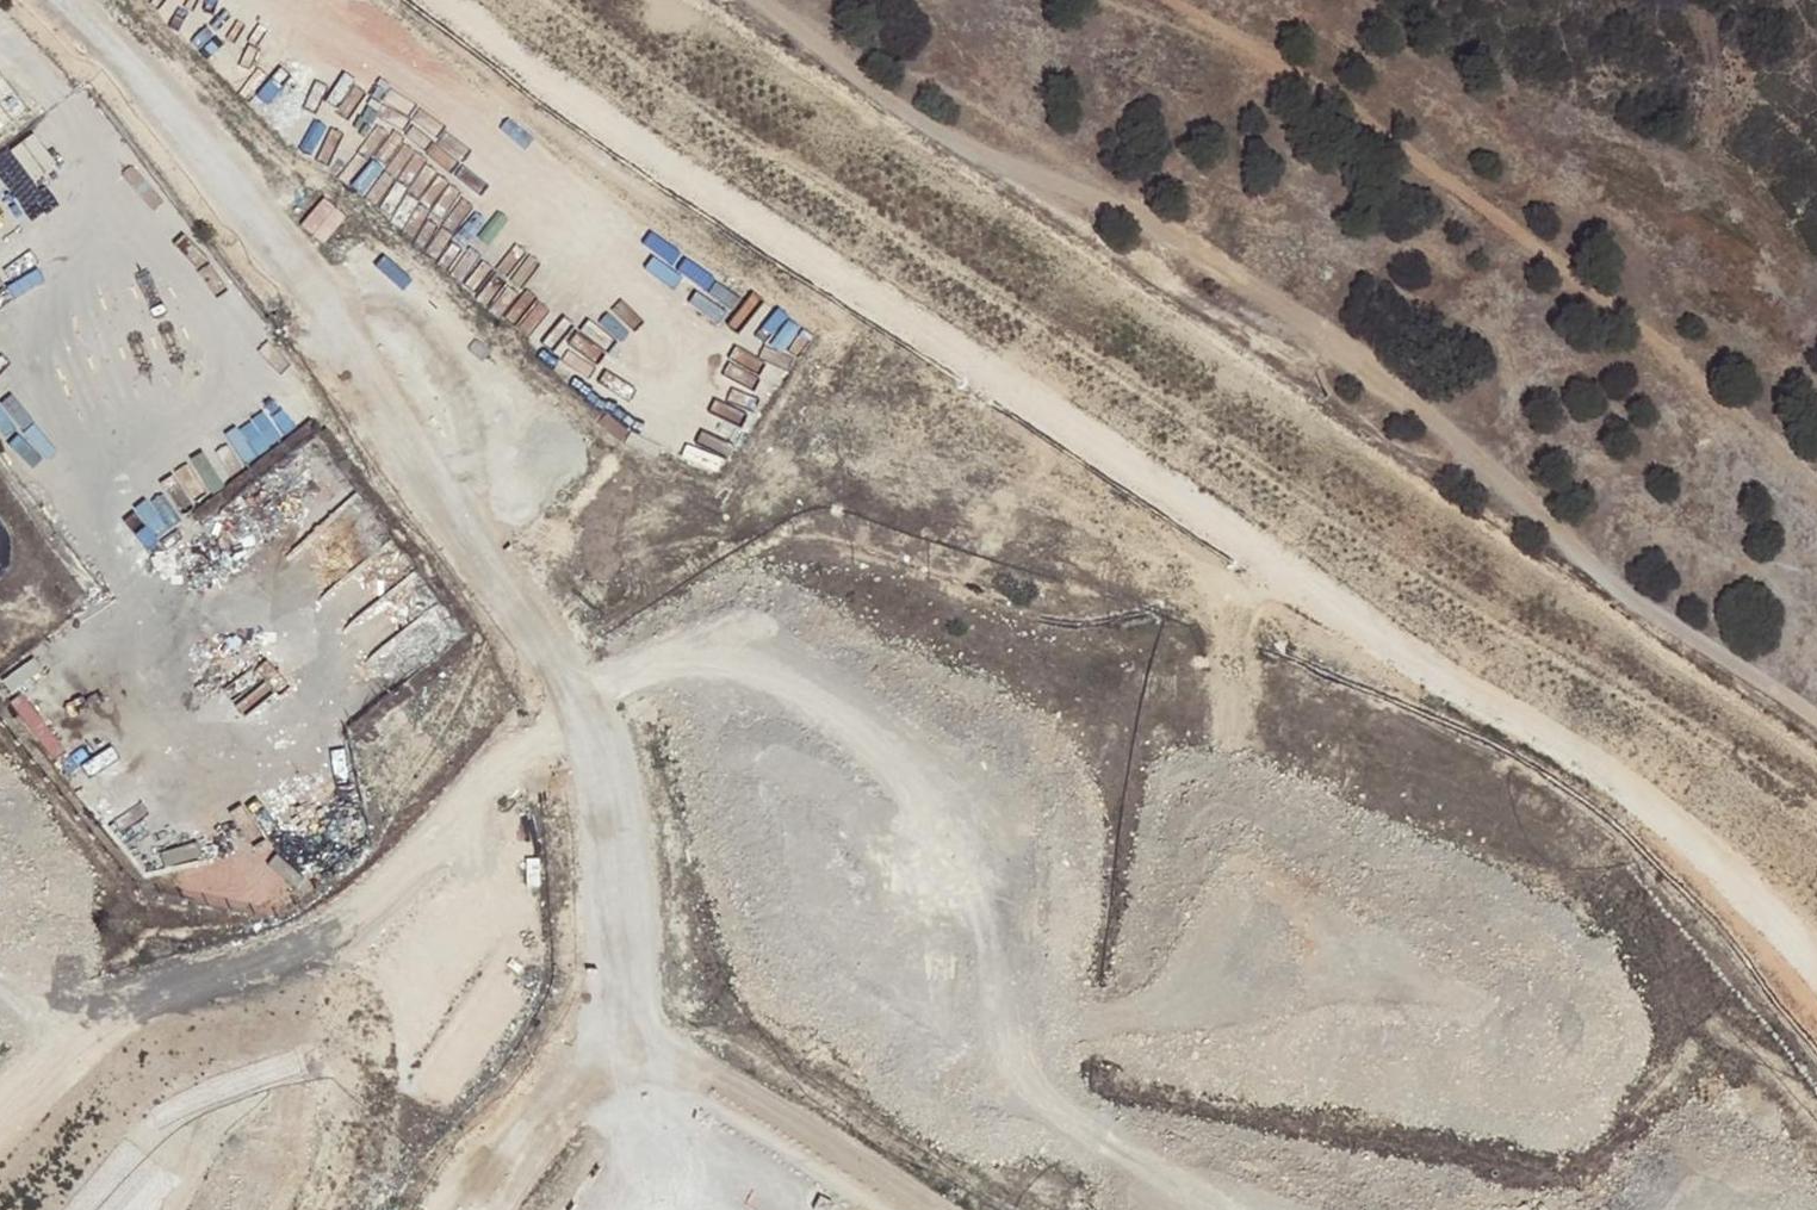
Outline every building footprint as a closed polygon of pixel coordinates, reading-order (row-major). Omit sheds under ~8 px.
[(704,302),(717,273),(675,254),(662,284),(683,293),(667,328),(700,342),(715,306),(704,302)]
